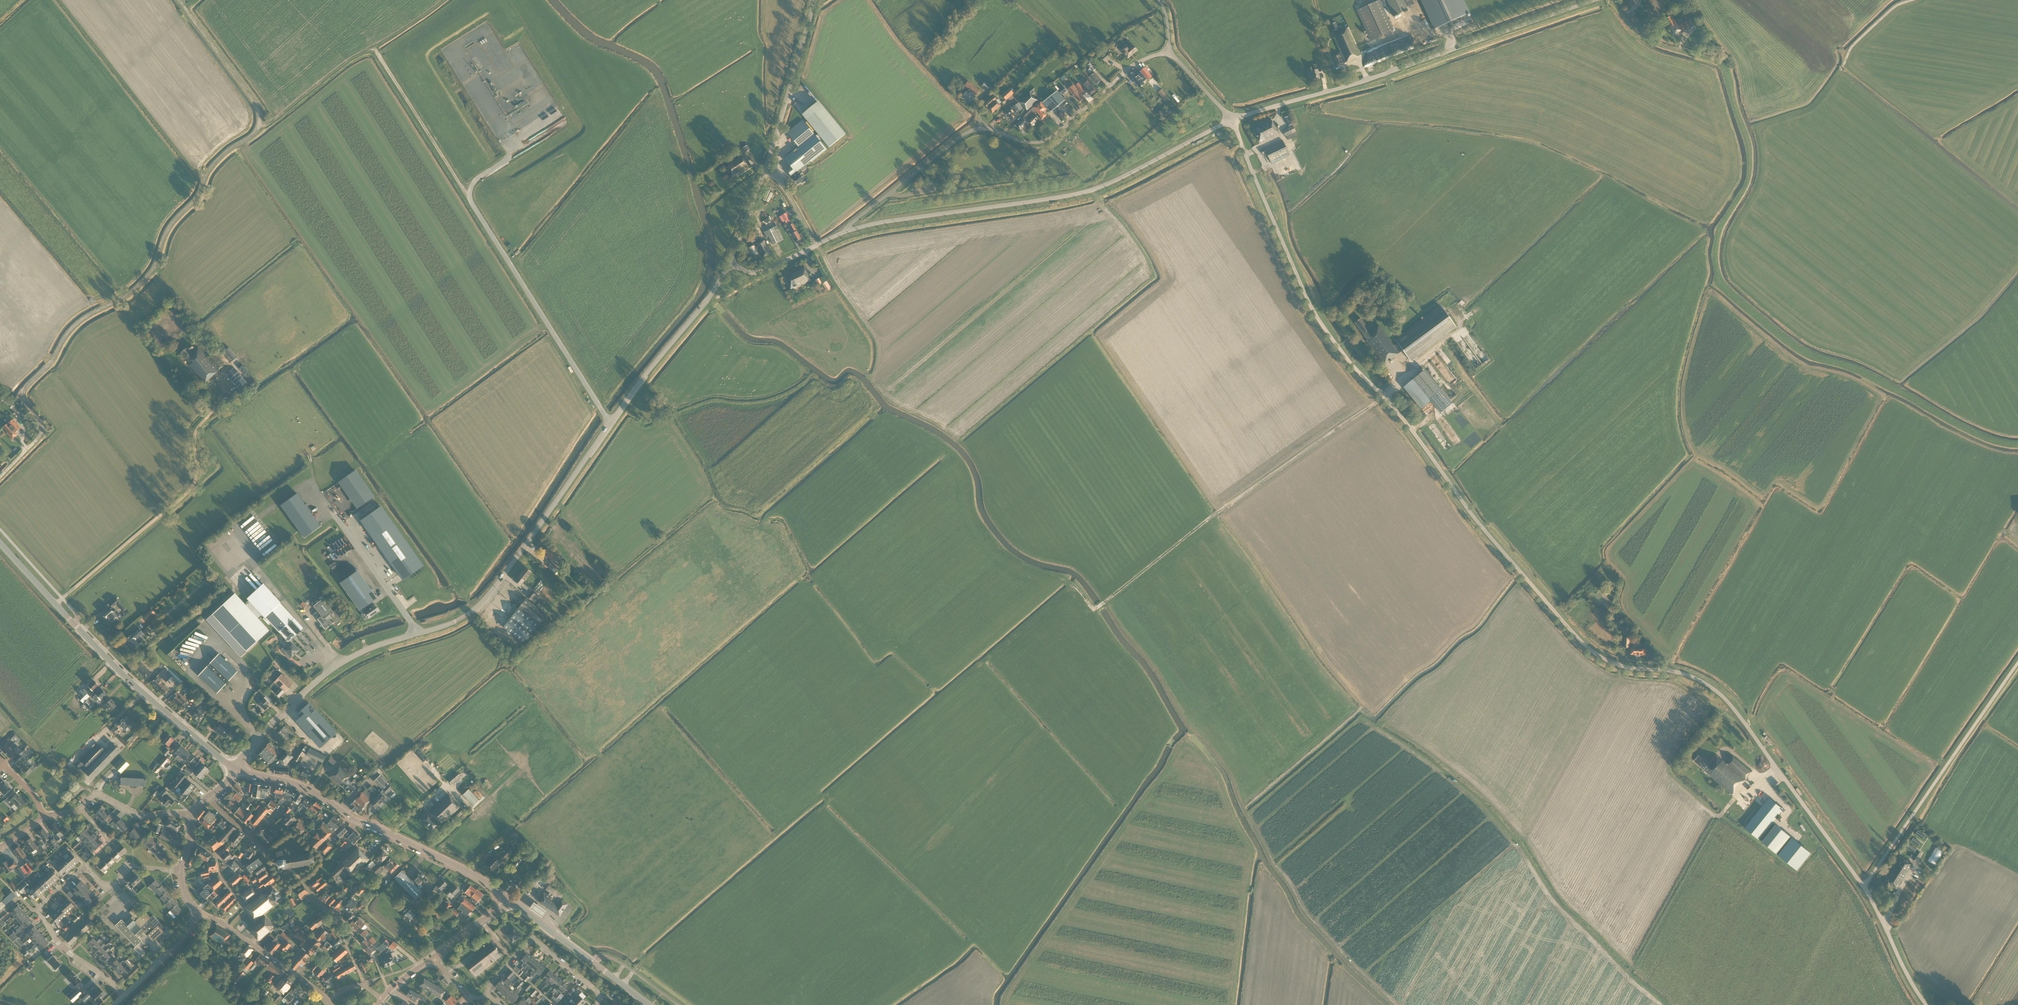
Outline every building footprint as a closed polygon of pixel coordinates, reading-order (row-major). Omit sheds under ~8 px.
[(1371,41),(1394,30),(1380,0),(1378,0),(1357,10),(1371,41)] [(1394,16),(1408,10),(1404,0),(1387,0),(1394,16)] [(1469,13),(1463,0),(1422,0),(1435,28),(1469,13)] [(1682,30),(1683,32),(1687,30),(1686,29),(1690,26),(1687,21),(1679,26),(1672,16),(1666,19),(1670,26),(1669,27),(1674,35),(1682,30)] [(1473,18),(1459,23),(1461,27),(1475,21),(1473,18)] [(1332,56),(1337,66),(1360,56),(1348,27),(1342,30),(1342,29),(1339,30),(1338,28),(1335,22),(1330,25),(1336,38),(1334,38),(1340,52),(1332,56)] [(1129,50),(1125,45),(1121,49),(1128,57),(1137,49),(1134,46),(1129,50)] [(1104,55),(1102,57),(1105,61),(1109,57),(1108,56),(1111,53),(1107,48),(1102,53),(1104,55)] [(1062,63),(1066,68),(1070,64),(1066,59),(1062,63)] [(1088,65),(1093,71),(1096,69),(1091,63),(1088,65)] [(1318,69),(1314,70),(1313,67),(1308,68),(1309,72),(1311,71),(1313,79),(1320,78),(1318,69)] [(1152,77),(1145,68),(1141,71),(1148,80),(1152,77)] [(1126,75),(1133,82),(1134,82),(1139,88),(1144,84),(1143,82),(1146,80),(1139,72),(1137,74),(1133,69),(1126,75)] [(1101,80),(1094,72),(1090,77),(1097,85),(1101,80)] [(1156,91),(1161,87),(1153,78),(1149,81),(1156,91)] [(1087,80),(1082,84),(1087,90),(1087,91),(1090,95),(1096,90),(1087,80)] [(963,96),(970,103),(980,91),(968,81),(964,86),(968,90),(963,96)] [(981,86),(987,91),(991,86),(986,81),(981,86)] [(1083,88),(1079,83),(1076,86),(1082,93),(1085,91),(1085,90),(1086,89),(1084,86),(1083,88)] [(1068,89),(1080,103),(1085,98),(1073,84),(1068,89)] [(1058,91),(1062,95),(1067,91),(1064,86),(1058,91)] [(1002,96),(1006,100),(1014,93),(1009,88),(1002,96)] [(1043,111),(1047,108),(1050,112),(1065,100),(1057,90),(1043,102),(1042,101),(1040,103),(1034,107),(1043,118),(1046,115),(1043,111)] [(1019,102),(1028,111),(1038,101),(1029,92),(1019,102)] [(1006,101),(1010,105),(1018,97),(1015,93),(1006,101)] [(994,96),(984,104),(992,113),(1001,106),(1000,104),(1001,102),(998,99),(997,100),(994,96)] [(818,134),(818,135),(821,140),(822,139),(829,148),(845,134),(819,101),(803,114),(818,134)] [(1019,103),(1010,110),(1010,111),(1006,114),(1007,115),(1006,115),(1008,118),(1009,117),(1012,122),(1021,115),(1018,113),(1023,109),(1019,103)] [(1015,125),(1021,130),(1028,123),(1033,127),(1038,122),(1036,121),(1039,118),(1034,113),(1036,111),(1033,108),(1023,118),(1015,125)] [(1288,126),(1293,124),(1290,115),(1285,117),(1288,126)] [(820,141),(821,140),(818,135),(816,136),(803,120),(787,133),(799,147),(798,148),(809,162),(811,161),(812,162),(827,149),(820,141)] [(1254,129),(1260,141),(1263,140),(1263,141),(1279,134),(1272,120),(1259,126),(1260,127),(1254,129)] [(1293,126),(1283,131),(1285,136),(1286,136),(1288,139),(1298,135),(1293,126)] [(1283,140),(1265,149),(1261,151),(1263,155),(1267,154),(1271,162),(1289,154),(1283,140)] [(801,169),(809,162),(798,148),(784,158),(791,167),(787,170),(798,185),(805,179),(801,174),(803,172),(801,169)] [(737,174),(738,175),(752,165),(747,158),(746,158),(741,151),(736,154),(738,157),(728,163),(729,165),(725,167),(732,177),(737,174)] [(783,222),(789,218),(789,216),(787,214),(786,213),(780,217),(783,222)] [(799,235),(797,231),(793,223),(789,225),(794,233),(792,234),(796,241),(800,239),(801,240),(804,238),(801,234),(799,235)] [(770,237),(773,245),(781,241),(781,240),(784,239),(778,226),(764,232),(767,238),(770,237)] [(749,238),(752,242),(758,239),(755,234),(749,238)] [(765,240),(744,250),(748,259),(759,254),(757,251),(759,250),(761,252),(764,257),(771,254),(769,250),(769,249),(765,240)] [(786,277),(791,289),(793,288),(794,289),(811,281),(804,267),(791,273),(791,274),(786,277)] [(833,289),(828,281),(823,284),(828,292),(833,289)] [(1394,346),(1380,326),(1370,332),(1369,330),(1361,318),(1355,322),(1368,340),(1367,341),(1383,364),(1403,350),(1410,360),(1456,327),(1442,307),(1396,340),(1398,343),(1394,346)] [(193,352),(191,350),(194,348),(191,345),(188,348),(187,347),(181,352),(190,364),(189,365),(204,383),(218,371),(225,365),(214,352),(207,357),(199,348),(193,352)] [(229,347),(223,352),(220,354),(227,363),(229,362),(230,363),(237,357),(229,347)] [(1472,362),(1476,368),(1482,364),(1478,358),(1472,362)] [(237,370),(228,377),(238,389),(247,383),(237,370)] [(1452,403),(1425,370),(1413,379),(1430,401),(1431,400),(1441,413),(1452,403)] [(1413,379),(1403,387),(1421,409),(1430,401),(1413,379)] [(13,406),(15,403),(9,397),(6,400),(13,406)] [(11,408),(18,415),(22,411),(15,404),(11,408)] [(16,432),(21,428),(13,419),(4,427),(10,435),(9,435),(12,439),(18,435),(16,432)] [(1450,437),(1454,446),(1461,443),(1456,434),(1450,437)] [(300,491),(284,502),(307,535),(324,524),(300,491)] [(423,566),(381,507),(361,521),(403,580),(423,566)] [(260,526),(246,537),(251,543),(265,532),(260,526)] [(261,550),(272,542),(271,540),(259,547),(261,550)] [(547,557),(553,561),(554,560),(555,561),(559,556),(553,551),(552,552),(547,548),(544,552),(546,553),(544,556),(546,558),(547,557)] [(552,563),(548,567),(542,563),(541,564),(553,575),(559,568),(552,563)] [(526,567),(515,581),(520,586),(531,572),(526,567)] [(376,598),(358,571),(341,583),(360,610),(366,605),(376,598)] [(288,642),(303,628),(280,603),(281,602),(263,584),(247,598),(249,600),(244,604),(258,619),(263,615),(264,617),(263,618),(268,624),(270,623),(288,642)] [(532,590),(527,597),(531,600),(536,594),(532,590)] [(258,619),(244,604),(235,594),(206,620),(240,657),(269,631),(258,619)] [(113,608),(117,604),(123,611),(126,609),(117,598),(110,604),(113,608)] [(337,625),(341,622),(340,621),(344,618),(338,609),(334,612),(323,598),(314,606),(321,616),(317,619),(325,629),(334,622),(337,625)] [(503,627),(523,643),(546,615),(526,599),(503,627)] [(366,605),(360,610),(363,613),(365,612),(369,618),(379,611),(375,604),(369,609),(366,605)] [(104,615),(104,617),(105,618),(107,618),(112,623),(118,617),(120,615),(116,610),(114,612),(111,609),(104,615)] [(155,613),(152,609),(144,616),(148,620),(155,613)] [(176,623),(173,620),(171,622),(171,623),(167,626),(169,629),(176,623)] [(126,641),(128,643),(129,643),(134,649),(139,645),(139,644),(144,640),(141,636),(144,633),(140,628),(131,636),(131,635),(126,639),(127,640),(126,641)] [(288,653),(292,657),(296,653),(296,654),(300,650),(296,647),(292,643),(285,650),(283,647),(281,650),(286,655),(288,653)] [(1636,656),(1640,656),(1640,655),(1645,655),(1646,648),(1631,647),(1631,654),(1636,654),(1636,656)] [(199,676),(217,693),(238,671),(219,654),(199,676)] [(136,668),(144,677),(150,671),(142,662),(136,668)] [(155,666),(160,670),(163,667),(158,662),(155,666)] [(158,674),(166,682),(173,675),(165,667),(158,674)] [(268,675),(275,681),(281,675),(274,669),(268,675)] [(276,693),(275,694),(279,697),(284,691),(285,692),(293,684),(282,674),(281,675),(275,681),(269,687),(276,693)] [(152,682),(161,690),(165,685),(157,677),(152,682)] [(88,687),(86,689),(89,692),(88,693),(90,695),(93,692),(93,691),(99,686),(94,681),(91,684),(91,683),(88,686),(88,687)] [(187,687),(182,683),(179,687),(183,691),(187,687)] [(165,685),(161,690),(165,694),(170,689),(165,685)] [(264,698),(267,695),(261,688),(257,692),(261,696),(263,698),(264,698)] [(81,689),(78,693),(83,698),(87,694),(81,689)] [(101,699),(107,694),(102,689),(96,695),(93,698),(98,703),(101,700),(101,699)] [(173,699),(177,703),(183,696),(177,691),(174,694),(176,695),(173,699)] [(187,700),(183,696),(177,703),(181,707),(187,700)] [(267,704),(269,703),(265,699),(264,698),(263,698),(261,696),(258,699),(261,702),(260,704),(265,710),(269,706),(267,704)] [(104,700),(102,702),(99,704),(105,710),(109,706),(112,710),(117,705),(111,699),(107,703),(104,700)] [(93,705),(88,700),(84,703),(89,709),(93,705)] [(302,710),(298,713),(301,717),(297,720),(320,747),(335,734),(309,704),(305,707),(301,710),(302,710)] [(196,711),(192,716),(200,722),(204,716),(202,715),(207,709),(201,705),(197,711),(196,711)] [(118,722),(115,725),(115,724),(113,726),(114,727),(111,730),(114,733),(118,728),(117,727),(120,724),(126,731),(130,728),(134,725),(130,720),(130,719),(126,715),(119,723),(118,722)] [(219,733),(226,738),(231,731),(223,726),(225,722),(220,718),(215,725),(218,727),(215,732),(219,734),(219,733)] [(279,733),(289,743),(296,736),(286,726),(279,733)] [(173,740),(168,735),(164,741),(167,744),(165,746),(168,748),(170,746),(169,745),(173,740)] [(1767,735),(1762,739),(1769,747),(1773,743),(1767,735)] [(281,753),(270,741),(258,752),(257,753),(257,756),(267,766),(281,753)] [(288,749),(294,755),(301,747),(296,742),(294,743),(288,749)] [(17,756),(22,750),(17,746),(14,749),(7,743),(2,749),(10,757),(14,753),(17,756)] [(89,768),(85,772),(93,780),(121,751),(113,743),(106,751),(89,768)] [(82,762),(89,768),(106,751),(99,744),(92,751),(82,762)] [(176,758),(178,759),(186,750),(181,746),(176,753),(179,755),(176,758)] [(306,755),(322,763),(326,756),(310,748),(308,752),(306,755)] [(190,754),(186,750),(178,759),(180,761),(182,758),(185,761),(190,754)] [(15,763),(20,768),(28,761),(25,758),(27,756),(23,751),(18,756),(20,758),(15,763)] [(274,774),(289,775),(289,768),(287,768),(287,766),(285,766),(293,758),(293,757),(289,753),(287,751),(278,760),(281,762),(275,767),(274,774)] [(1751,771),(1744,765),(1734,756),(1727,764),(1718,756),(1710,765),(1699,755),(1694,761),(1710,774),(1709,775),(1732,794),(1751,771)] [(163,767),(169,759),(165,756),(158,764),(163,767)] [(195,765),(194,765),(204,774),(208,769),(202,764),(200,767),(197,764),(200,761),(195,757),(191,762),(195,765)] [(328,761),(334,766),(337,762),(332,757),(328,761)] [(30,759),(28,761),(20,768),(25,773),(30,768),(33,771),(37,766),(30,759)] [(115,768),(121,773),(130,764),(124,759),(115,768)] [(194,765),(193,767),(197,770),(194,773),(200,779),(204,774),(194,765)] [(301,775),(309,778),(312,772),(305,769),(306,767),(303,766),(301,771),(303,771),(301,775)] [(330,777),(339,786),(340,785),(345,789),(351,783),(348,779),(351,776),(340,766),(330,777)] [(184,770),(190,775),(193,772),(187,767),(184,770)] [(448,780),(452,785),(461,777),(456,772),(448,780)] [(176,796),(183,801),(188,795),(187,794),(194,786),(194,785),(189,781),(182,790),(182,789),(180,791),(177,789),(181,784),(182,785),(188,778),(183,774),(170,790),(177,795),(176,796)] [(121,785),(146,786),(147,777),(118,775),(118,778),(121,778),(121,785)] [(11,789),(4,781),(0,784),(0,790),(5,795),(11,789)] [(351,783),(345,789),(350,794),(356,787),(354,785),(352,783),(353,782),(352,782),(351,783)] [(242,789),(237,783),(234,786),(239,792),(242,789)] [(252,797),(265,799),(266,793),(270,793),(271,787),(255,785),(254,792),(252,792),(252,797)] [(386,798),(384,796),(387,793),(387,794),(392,789),(388,785),(374,799),(375,800),(371,804),(375,808),(386,798)] [(161,786),(158,791),(159,792),(161,791),(162,792),(160,794),(166,798),(163,803),(167,806),(169,803),(172,805),(175,801),(167,794),(168,792),(161,786)] [(280,799),(282,796),(284,788),(275,787),(274,792),(276,793),(275,797),(280,799)] [(284,798),(285,799),(286,798),(291,802),(293,798),(296,794),(286,789),(280,800),(282,801),(284,798)] [(352,810),(354,812),(355,811),(358,814),(365,807),(365,806),(371,800),(374,797),(366,789),(363,793),(362,792),(355,799),(355,800),(350,806),(353,809),(352,810)] [(467,799),(473,794),(469,789),(463,795),(467,799)] [(243,798),(237,793),(233,797),(239,802),(243,798)] [(300,801),(303,795),(298,793),(293,801),(292,803),(294,804),(295,803),(298,806),(299,807),(302,803),(300,801)] [(5,800),(8,803),(11,800),(19,808),(25,802),(17,794),(13,798),(11,795),(5,800)] [(422,820),(432,830),(438,825),(433,820),(434,818),(441,825),(461,807),(448,794),(429,812),(430,813),(422,820)] [(1745,828),(1758,839),(1783,809),(1769,798),(1745,828)] [(302,803),(299,807),(298,808),(298,809),(300,810),(302,807),(305,810),(311,803),(306,799),(302,803)] [(226,806),(234,814),(239,808),(230,800),(226,806)] [(271,800),(268,806),(275,810),(278,804),(271,800)] [(313,806),(319,811),(323,807),(317,802),(313,806)] [(311,805),(309,808),(316,814),(318,812),(311,805)] [(239,808),(234,814),(241,819),(247,812),(240,806),(239,808)] [(259,812),(257,815),(258,816),(262,819),(268,812),(271,814),(273,811),(270,809),(269,810),(265,806),(263,808),(261,807),(258,810),(258,811),(259,812)] [(454,814),(458,818),(465,811),(461,808),(454,814)] [(111,814),(108,816),(101,809),(95,814),(103,822),(105,820),(108,823),(114,818),(111,814)] [(202,809),(195,817),(200,821),(206,812),(202,809)] [(200,822),(208,829),(218,818),(209,810),(200,822)] [(249,811),(242,820),(247,824),(254,816),(249,811)] [(329,815),(328,817),(339,827),(343,822),(335,815),(332,818),(329,815)] [(262,819),(258,816),(256,818),(255,816),(247,825),(253,830),(257,825),(262,819)] [(283,822),(287,827),(291,823),(293,824),(297,820),(294,817),(292,818),(290,816),(283,822)] [(216,823),(225,832),(230,826),(222,818),(216,823)] [(117,825),(124,832),(128,827),(121,819),(118,822),(116,820),(111,824),(115,828),(117,825)] [(170,819),(168,822),(166,820),(164,824),(171,829),(169,833),(175,835),(177,832),(181,825),(170,819)] [(324,822),(334,832),(339,827),(331,820),(328,823),(326,820),(324,822)] [(50,826),(56,834),(61,830),(63,834),(66,832),(62,826),(59,828),(55,822),(50,826)] [(293,827),(300,834),(306,829),(299,822),(293,827)] [(321,836),(325,840),(334,832),(324,822),(322,824),(318,829),(322,832),(323,834),(321,836)] [(154,832),(159,834),(162,825),(156,823),(154,832)] [(268,831),(275,838),(279,834),(272,828),(273,827),(269,823),(266,826),(270,830),(268,831)] [(219,840),(223,844),(224,844),(236,829),(231,825),(230,826),(225,832),(219,839),(219,840)] [(1762,842),(1773,852),(1787,835),(1775,825),(1762,842)] [(78,836),(82,840),(89,834),(87,832),(89,829),(88,828),(85,830),(78,836)] [(135,828),(130,833),(132,834),(131,835),(130,836),(130,837),(130,838),(131,839),(132,839),(133,839),(134,839),(135,838),(137,839),(140,836),(143,838),(147,834),(143,830),(140,833),(135,828)] [(337,835),(341,839),(348,832),(344,828),(337,835)] [(39,837),(40,837),(41,837),(45,842),(47,841),(48,843),(53,849),(59,844),(54,838),(52,840),(50,838),(44,829),(38,833),(39,834),(38,834),(38,835),(39,837)] [(256,834),(262,840),(269,833),(265,829),(263,831),(261,829),(256,834)] [(232,842),(231,845),(235,848),(244,835),(239,831),(230,841),(232,842)] [(357,835),(353,831),(346,838),(354,845),(361,838),(358,835),(357,835)] [(1918,831),(1915,835),(1923,840),(1925,836),(1918,831)] [(160,837),(169,842),(171,838),(163,832),(160,837)] [(273,837),(269,833),(262,840),(268,846),(272,841),(270,839),(273,837)] [(313,837),(314,838),(317,841),(316,842),(320,845),(325,840),(317,833),(313,837)] [(91,836),(89,834),(82,840),(86,844),(95,835),(94,834),(91,836)] [(86,844),(90,848),(96,842),(94,840),(97,837),(95,835),(86,844)] [(224,844),(219,840),(218,841),(213,837),(208,842),(206,840),(203,842),(208,847),(214,851),(223,844),(224,844)] [(31,838),(25,843),(31,852),(36,849),(40,854),(45,850),(41,844),(37,847),(31,838)] [(144,843),(150,849),(156,844),(150,838),(144,843)] [(314,838),(309,842),(311,844),(316,849),(320,845),(316,842),(317,841),(314,838)] [(508,844),(514,850),(520,844),(515,838),(508,844)] [(1811,854),(1792,838),(1778,856),(1796,871),(1811,854)] [(1913,838),(1911,841),(1918,846),(1921,843),(1913,838)] [(338,844),(343,848),(348,844),(343,839),(338,844)] [(96,842),(90,848),(93,852),(100,846),(103,843),(101,842),(98,844),(96,842)] [(251,842),(246,850),(249,853),(246,858),(250,861),(254,856),(260,848),(251,842)] [(320,850),(326,856),(333,848),(327,843),(320,850)] [(122,844),(116,850),(122,856),(127,850),(122,844)] [(150,849),(155,855),(162,850),(156,844),(150,849)] [(495,855),(489,861),(488,860),(487,861),(486,861),(482,865),(491,873),(496,867),(497,868),(502,862),(504,864),(511,857),(512,859),(516,855),(514,854),(514,853),(507,845),(496,856),(495,855)] [(1906,848),(1914,853),(1916,850),(1909,845),(1906,848)] [(196,846),(191,855),(195,857),(200,848),(196,846)] [(221,857),(226,862),(233,857),(228,851),(229,850),(226,846),(219,852),(222,856),(221,857)] [(22,850),(19,847),(14,851),(16,854),(20,860),(27,856),(22,850)] [(342,863),(334,870),(339,875),(344,870),(351,878),(370,860),(357,847),(341,863),(342,863)] [(204,860),(208,862),(212,855),(200,848),(196,857),(204,861),(204,860)] [(116,850),(110,855),(116,861),(122,856),(116,850)] [(167,855),(162,850),(155,855),(161,861),(167,855)] [(377,862),(379,859),(382,862),(388,856),(383,851),(374,859),(377,862)] [(1922,853),(1918,851),(1913,858),(1917,861),(1922,853)] [(67,853),(65,855),(75,865),(79,861),(72,854),(71,852),(68,855),(67,853)] [(314,861),(315,861),(315,860),(314,856),(310,853),(281,858),(281,861),(279,861),(280,866),(282,866),(282,869),(311,864),(311,865),(312,864),(314,861)] [(71,869),(75,865),(65,855),(64,856),(67,859),(64,861),(71,869)] [(110,855),(104,861),(110,867),(116,861),(110,855)] [(1890,885),(1897,889),(1913,865),(1901,857),(1887,877),(1888,878),(1884,884),(1888,887),(1890,885)] [(229,866),(235,872),(242,864),(236,858),(229,866)] [(251,873),(263,864),(258,858),(246,867),(251,873)] [(517,858),(512,864),(517,868),(522,862),(517,858)] [(364,866),(365,868),(367,867),(368,868),(373,862),(371,859),(364,866)] [(391,873),(399,866),(395,862),(395,863),(390,859),(387,862),(384,865),(391,873)] [(1,865),(7,874),(13,869),(13,868),(17,865),(14,860),(9,864),(7,861),(1,865)] [(67,873),(71,869),(64,861),(62,864),(59,861),(58,862),(67,873)] [(104,873),(110,867),(104,861),(98,866),(104,873)] [(28,862),(23,866),(29,874),(34,870),(28,862)] [(67,873),(58,862),(56,864),(59,867),(56,869),(63,876),(67,873)] [(208,864),(209,871),(209,873),(209,872),(218,871),(216,862),(208,864)] [(266,869),(263,864),(254,871),(258,875),(266,869)] [(380,865),(373,871),(378,875),(378,874),(380,873),(384,870),(380,865)] [(23,879),(26,877),(22,870),(18,873),(23,879)] [(47,870),(46,871),(55,882),(59,878),(52,870),(50,873),(47,870)] [(255,877),(260,883),(270,876),(266,870),(255,877)] [(339,875),(334,870),(331,874),(335,879),(334,879),(337,882),(338,883),(340,882),(341,882),(343,880),(339,875)] [(47,876),(44,878),(51,885),(55,882),(46,871),(44,873),(47,876)] [(394,878),(410,895),(415,900),(423,892),(418,887),(422,883),(423,884),(428,880),(419,871),(414,875),(416,876),(412,880),(402,871),(394,878)] [(238,873),(228,882),(233,887),(243,878),(238,873)] [(511,876),(506,881),(516,889),(520,884),(519,883),(522,879),(514,873),(511,876)] [(130,881),(134,886),(141,880),(137,875),(130,881)] [(259,886),(255,889),(257,891),(258,893),(260,892),(259,890),(265,885),(266,887),(276,880),(272,875),(259,885),(259,886)] [(39,877),(38,879),(47,889),(51,885),(44,878),(42,880),(39,877)] [(212,880),(208,884),(214,890),(223,883),(218,877),(213,881),(212,880)] [(317,879),(308,886),(312,890),(324,880),(322,877),(318,880),(317,879)] [(43,893),(47,889),(38,879),(36,880),(39,883),(36,885),(43,893)] [(437,886),(434,889),(436,891),(439,888),(441,890),(447,884),(447,883),(446,882),(442,879),(436,885),(437,886)] [(149,886),(155,892),(161,886),(155,880),(149,886)] [(29,888),(28,887),(30,886),(26,881),(18,888),(23,893),(29,888)] [(75,895),(85,885),(81,881),(74,888),(76,891),(73,893),(75,895)] [(315,889),(317,892),(327,884),(324,881),(315,889)] [(132,889),(127,883),(124,887),(129,892),(132,889)] [(31,884),(30,886),(40,896),(43,893),(36,885),(34,887),(31,884)] [(214,890),(208,884),(203,888),(202,887),(198,890),(199,892),(205,899),(207,897),(211,901),(218,894),(214,890)] [(563,895),(550,884),(546,890),(550,892),(549,894),(545,891),(542,895),(543,895),(539,902),(559,916),(568,904),(562,899),(561,900),(560,899),(563,895)] [(89,889),(85,885),(75,895),(76,897),(78,895),(79,894),(80,895),(81,896),(89,889)] [(465,893),(468,895),(471,897),(469,899),(475,904),(483,894),(476,888),(476,889),(471,885),(465,893)] [(30,886),(28,887),(29,888),(31,890),(28,893),(35,900),(40,896),(30,886)] [(161,898),(167,892),(162,886),(161,886),(155,892),(156,892),(161,897),(160,898),(161,898)] [(258,893),(257,891),(255,889),(252,886),(240,895),(246,903),(258,893)] [(308,891),(303,886),(295,892),(302,900),(304,899),(305,900),(311,896),(308,892),(308,891)] [(455,886),(452,888),(452,887),(445,894),(449,897),(452,893),(454,896),(460,890),(455,886)] [(263,893),(245,908),(255,921),(275,905),(273,903),(281,897),(273,887),(264,895),(263,893)] [(82,903),(90,895),(92,893),(89,889),(81,896),(83,899),(80,901),(82,903)] [(215,904),(218,908),(224,902),(225,903),(231,898),(230,897),(233,894),(229,890),(215,904)] [(331,897),(324,891),(319,897),(326,903),(331,897)] [(12,892),(2,901),(6,905),(16,896),(12,892)] [(172,898),(167,892),(161,898),(166,904),(165,904),(172,899),(172,898)] [(90,895),(82,903),(83,904),(86,902),(89,904),(96,897),(94,895),(92,893),(90,895)] [(406,893),(404,893),(402,895),(402,897),(406,901),(403,903),(407,908),(405,910),(401,914),(410,924),(419,914),(410,905),(414,901),(406,893)] [(237,900),(233,897),(222,908),(225,911),(237,900)] [(326,904),(330,907),(337,901),(333,897),(326,904)] [(338,900),(331,908),(339,915),(342,911),(338,908),(344,901),(340,898),(338,900)] [(352,898),(343,906),(350,912),(358,904),(352,898)] [(462,904),(472,912),(476,907),(464,898),(462,901),(459,899),(458,901),(462,904)] [(68,899),(63,903),(70,910),(71,909),(73,907),(77,910),(78,909),(75,905),(74,906),(68,899)] [(170,911),(177,905),(177,904),(172,899),(165,904),(171,910),(170,911)] [(546,909),(534,900),(529,907),(542,916),(546,909)] [(442,908),(446,912),(449,909),(449,910),(452,906),(446,901),(444,904),(445,905),(442,908)] [(71,909),(70,910),(63,903),(58,907),(59,908),(60,908),(65,914),(66,914),(69,911),(72,914),(74,913),(71,909)] [(472,912),(462,904),(458,909),(461,911),(459,913),(467,919),(467,918),(469,918),(470,917),(469,916),(470,915),(469,915),(472,912)] [(10,913),(14,917),(22,909),(18,905),(10,913)] [(177,905),(170,911),(176,917),(182,911),(177,905)] [(153,942),(166,929),(153,915),(151,917),(145,912),(142,915),(134,907),(130,912),(133,916),(125,923),(122,919),(116,925),(136,947),(142,941),(138,937),(144,931),(148,935),(147,935),(153,942)] [(62,919),(63,919),(66,916),(69,920),(71,918),(67,914),(66,915),(66,914),(65,914),(60,908),(59,908),(55,912),(62,919)] [(451,912),(457,916),(460,912),(453,908),(451,912)] [(26,913),(22,909),(14,917),(18,921),(26,913)] [(62,919),(55,912),(51,916),(57,924),(61,920),(65,924),(66,922),(63,919),(62,919)] [(351,912),(344,919),(348,923),(355,916),(351,912)] [(29,917),(26,913),(18,921),(21,925),(29,917)] [(319,917),(315,921),(319,926),(324,922),(322,920),(324,917),(320,913),(317,915),(319,917)] [(249,928),(259,941),(271,930),(270,929),(274,926),(265,915),(249,928)] [(25,929),(33,921),(29,917),(21,925),(19,927),(16,929),(19,932),(24,927),(25,929)] [(90,918),(84,923),(89,928),(94,923),(90,918)] [(356,922),(353,920),(349,925),(356,930),(360,926),(362,928),(365,924),(358,919),(356,922)] [(319,926),(315,921),(309,926),(312,930),(316,927),(317,928),(319,926)] [(84,923),(78,929),(83,934),(89,928),(84,923)] [(295,932),(300,928),(297,924),(292,928),(295,932)] [(223,942),(231,947),(234,943),(228,939),(231,933),(217,925),(210,936),(222,943),(223,942)] [(30,938),(38,930),(34,926),(26,934),(30,938)] [(520,936),(514,928),(506,934),(512,942),(520,936)] [(78,929),(72,934),(77,939),(83,934),(78,929)] [(325,938),(329,933),(327,932),(324,929),(316,938),(322,943),(323,941),(325,942),(327,939),(325,938)] [(42,934),(38,930),(30,938),(34,942),(42,934)] [(292,935),(294,936),(300,942),(299,944),(301,946),(308,939),(298,931),(296,934),(294,933),(292,935)] [(338,937),(333,931),(329,934),(335,940),(338,937)] [(9,937),(14,942),(18,937),(14,932),(9,937)] [(46,938),(42,934),(34,942),(33,943),(34,944),(32,946),(33,947),(30,950),(31,951),(34,949),(37,946),(46,938)] [(77,939),(72,934),(66,940),(71,945),(77,939)] [(274,944),(267,951),(272,954),(281,944),(277,940),(278,939),(276,937),(272,942),(274,944)] [(343,941),(338,937),(335,941),(334,940),(326,947),(329,950),(332,946),(336,950),(339,946),(338,945),(343,941)] [(361,943),(365,948),(364,949),(370,956),(377,950),(373,945),(376,942),(372,937),(368,940),(371,943),(370,944),(365,939),(361,943)] [(14,942),(19,947),(24,943),(19,938),(14,942)] [(46,938),(37,946),(41,950),(49,942),(46,938)] [(88,943),(92,948),(98,943),(98,944),(102,940),(100,939),(97,942),(93,938),(88,943)] [(315,939),(312,943),(318,948),(321,944),(315,939)] [(284,951),(285,948),(287,950),(291,945),(286,940),(280,947),(284,951)] [(389,947),(394,950),(398,945),(393,941),(389,947)] [(490,941),(486,945),(473,955),(475,958),(466,965),(473,973),(476,977),(485,970),(484,969),(501,955),(497,950),(497,949),(497,948),(496,947),(495,947),(490,941)] [(98,944),(98,943),(92,948),(97,953),(102,948),(103,948),(106,945),(104,943),(101,946),(98,944)] [(312,943),(309,946),(314,951),(318,948),(312,943)] [(240,952),(236,957),(243,962),(253,950),(247,945),(241,953),(240,952)] [(314,951),(309,946),(305,950),(311,955),(314,951)] [(342,946),(331,956),(337,962),(338,963),(341,967),(344,965),(339,960),(348,952),(342,946)] [(380,955),(381,957),(380,957),(385,967),(395,962),(391,953),(385,956),(384,955),(390,949),(389,947),(383,952),(380,955)] [(103,948),(102,948),(97,953),(101,958),(107,952),(107,953),(110,950),(109,948),(105,951),(103,948)] [(309,955),(304,951),(297,960),(302,963),(304,965),(308,960),(306,959),(309,955)] [(107,952),(101,958),(105,962),(111,957),(111,958),(115,954),(113,953),(110,956),(107,953),(107,952)] [(521,966),(523,967),(532,957),(527,953),(521,960),(524,962),(521,966)] [(262,966),(263,965),(266,967),(270,961),(260,954),(255,961),(262,966)] [(47,961),(56,970),(61,965),(53,955),(47,961)] [(366,965),(364,961),(363,959),(362,956),(358,959),(359,961),(360,963),(359,963),(363,973),(368,971),(367,970),(368,970),(366,965)] [(536,960),(532,957),(523,967),(525,968),(527,965),(530,968),(536,960)] [(247,970),(248,970),(249,968),(254,963),(248,958),(242,965),(244,967),(247,970)] [(300,966),(302,963),(297,960),(297,959),(291,967),(295,970),(299,965),(300,966)] [(116,970),(121,964),(122,965),(125,962),(123,960),(120,963),(117,960),(111,965),(116,970)] [(540,964),(536,960),(530,968),(533,970),(530,973),(532,974),(540,964)] [(273,972),(278,975),(282,969),(271,961),(266,967),(273,972)] [(324,962),(322,964),(322,963),(314,973),(321,978),(327,971),(325,970),(327,968),(325,966),(326,964),(324,962)] [(342,966),(347,974),(356,968),(354,963),(351,965),(349,962),(342,966)] [(121,964),(116,970),(120,974),(124,970),(127,973),(131,969),(128,965),(124,968),(122,965),(121,964)] [(310,970),(313,973),(318,967),(315,964),(310,970)] [(540,964),(532,974),(534,976),(536,973),(539,975),(545,968),(540,964)] [(344,969),(339,971),(338,970),(341,968),(339,965),(332,970),(337,979),(347,974),(344,969)] [(232,981),(235,984),(244,973),(242,970),(232,981)] [(505,975),(510,980),(515,974),(510,970),(505,975)] [(545,982),(547,983),(554,974),(550,970),(544,977),(547,979),(545,982)] [(67,977),(75,986),(81,981),(78,978),(78,977),(77,977),(76,975),(75,975),(72,972),(67,977)] [(266,980),(271,984),(276,978),(271,974),(266,980)] [(291,985),(294,981),(285,974),(275,986),(284,994),(291,986),(291,985)] [(333,979),(330,974),(321,979),(326,988),(330,985),(328,982),(333,979)] [(559,978),(554,974),(547,983),(548,985),(551,982),(554,984),(559,978)] [(430,981),(424,978),(419,986),(441,999),(445,991),(442,989),(443,987),(439,985),(438,987),(435,985),(434,987),(429,983),(430,981)] [(554,989),(556,991),(563,982),(559,978),(554,984),(556,986),(554,989)] [(495,986),(499,990),(509,980),(507,979),(504,982),(501,979),(495,986)] [(510,981),(509,980),(499,990),(504,995),(510,988),(508,985),(511,982),(510,981)] [(563,982),(556,991),(557,993),(558,992),(561,994),(568,986),(563,982)] [(296,995),(299,998),(304,993),(296,985),(289,993),(294,998),(296,995)] [(512,986),(510,988),(504,995),(508,999),(518,989),(516,987),(515,988),(512,986)] [(100,988),(92,996),(98,1002),(106,994),(100,988)] [(518,989),(508,999),(513,1003),(519,996),(516,994),(519,990),(518,989)] [(529,994),(533,997),(536,994),(538,992),(534,989),(529,994)] [(77,992),(70,998),(74,1002),(83,994),(79,990),(77,992)] [(89,990),(82,997),(85,1000),(92,994),(89,990)] [(411,990),(407,996),(412,999),(411,1000),(415,1002),(418,997),(422,1000),(424,996),(419,993),(418,994),(411,990)] [(290,1002),(294,998),(289,993),(288,993),(286,996),(285,997),(290,1002)] [(446,1001),(450,1004),(454,1004),(456,1003),(458,1001),(451,995),(446,1001)] [(559,1001),(553,995),(550,1000),(556,1004),(559,1001)] [(572,996),(581,1004),(582,1004),(586,1001),(579,995),(577,997),(574,995),(572,996)] [(276,1004),(277,1004),(283,998),(280,996),(274,1003),(276,1004)] [(572,996),(571,998),(573,1001),(571,1003),(574,1004),(581,1004),(572,996)]
